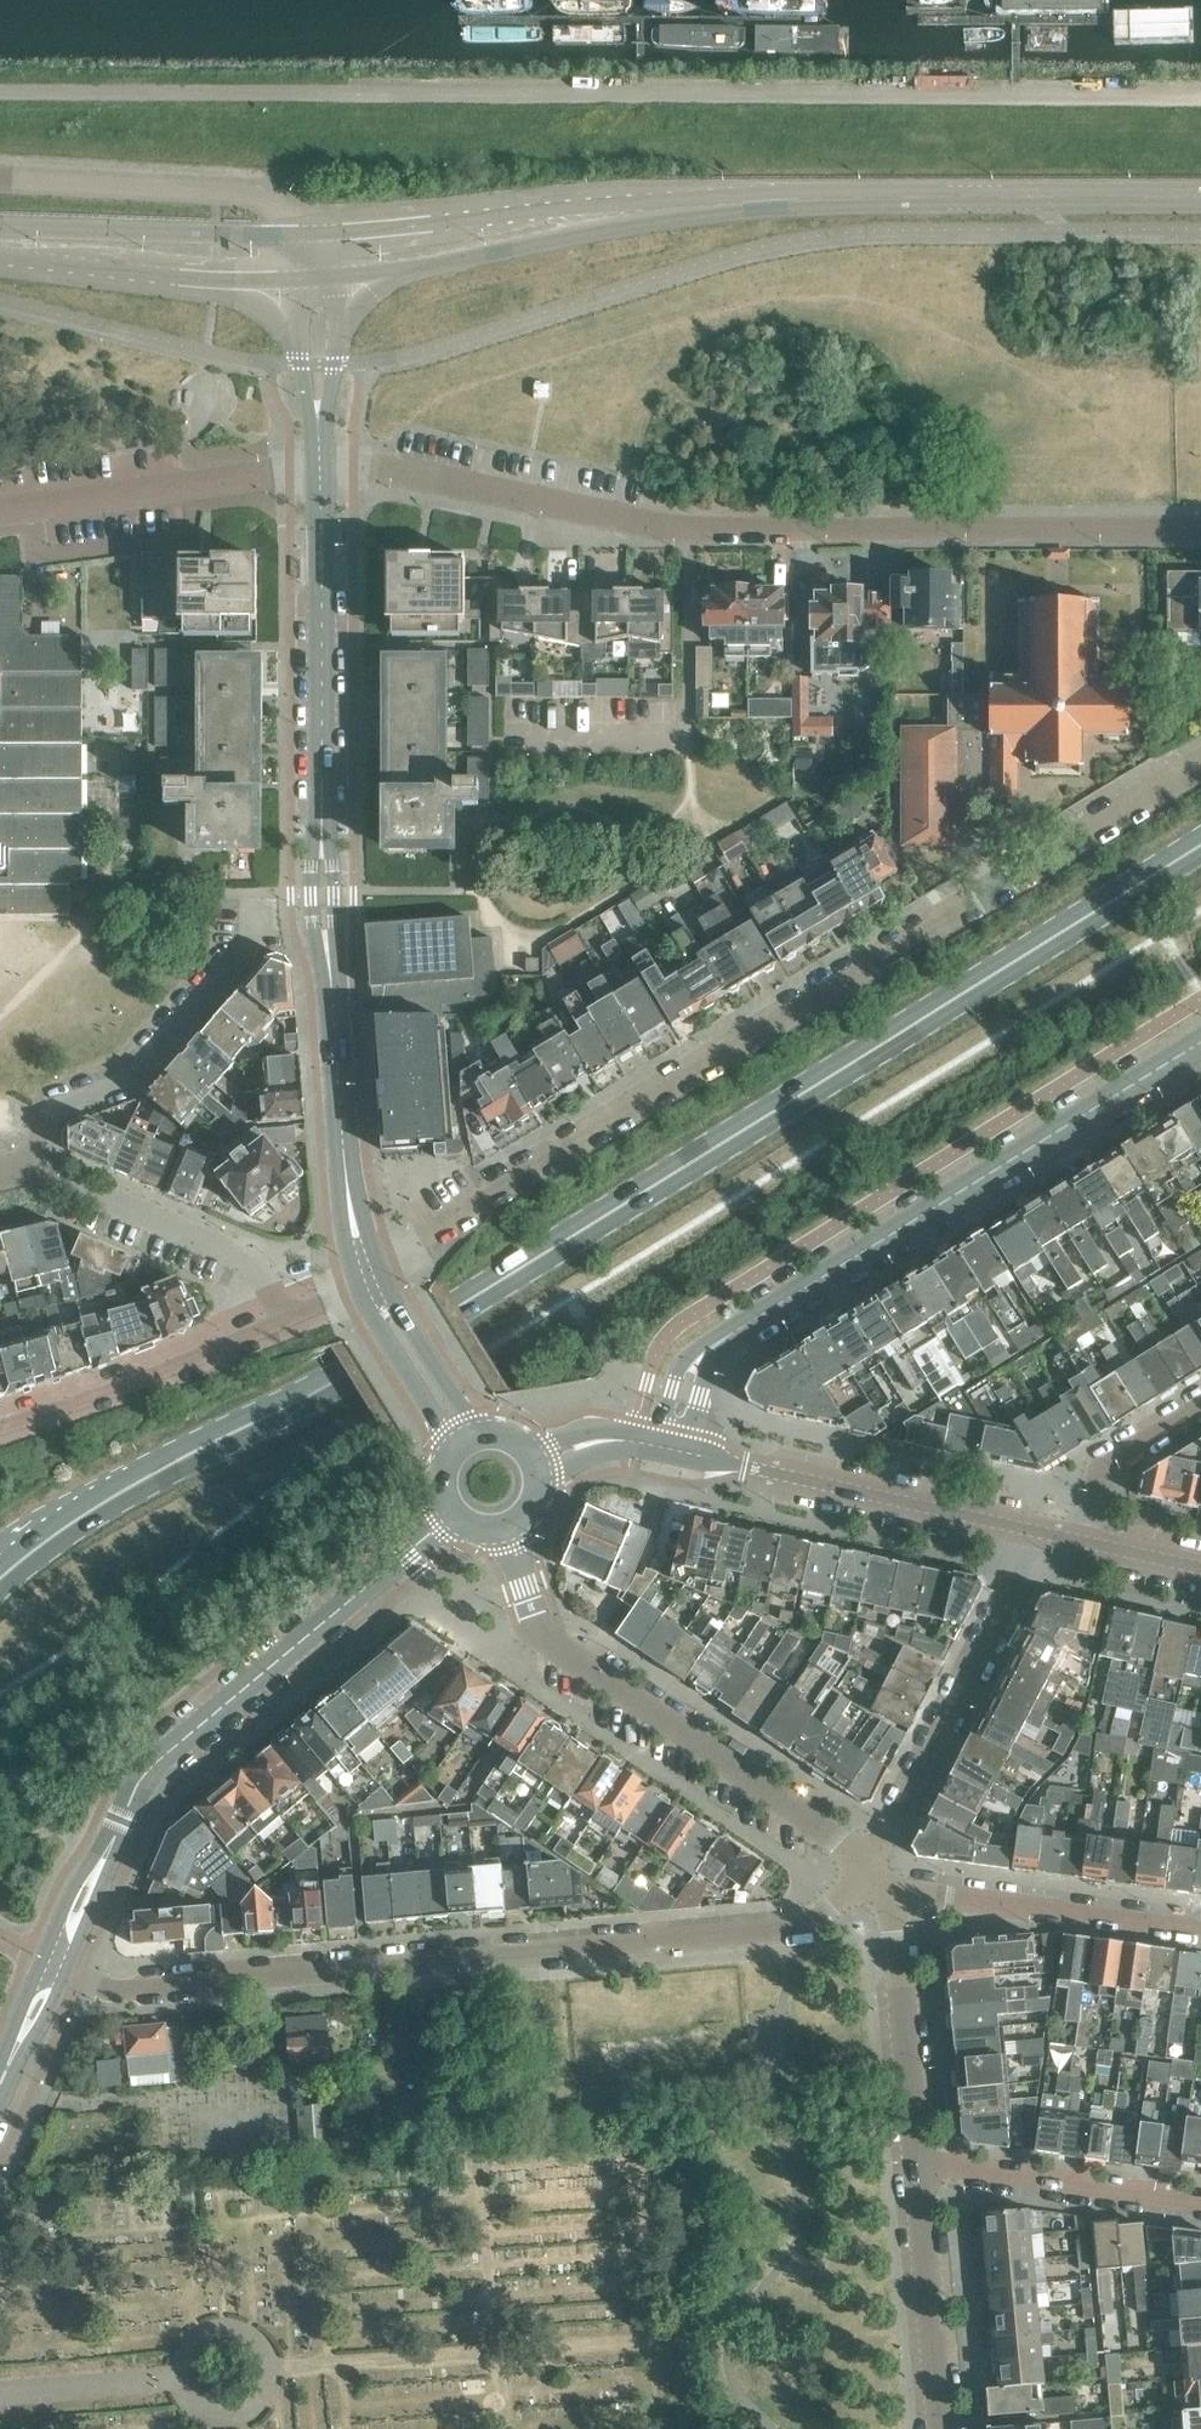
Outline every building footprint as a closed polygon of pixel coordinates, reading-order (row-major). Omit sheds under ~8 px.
[(636,76),(636,81),(643,81),(643,76),(643,70),(644,30),(650,24),(636,24),(636,71),(636,76)] [(536,396),(550,396),(550,382),(536,382),(536,396)] [(760,385),(747,384),(747,394),(760,394),(760,385)] [(812,401),(803,401),(803,413),(812,413),(812,401)] [(1068,544),(1047,544),(1048,554),(1068,554),(1068,544)] [(205,553),(142,553),(142,619),(159,619),(169,619),(179,619),(196,619),(196,629),(239,629),(239,619),(256,619),(256,556),(205,556),(205,553)] [(464,556),(430,556),(387,556),(387,619),(404,619),(404,629),(447,629),(447,619),(464,619),(480,619),(480,601),(464,601),(464,556)] [(1199,579),(1199,572),(1166,572),(1167,604),(1166,631),(1168,632),(1168,648),(1200,649),(1200,579),(1199,579)] [(911,582),(891,582),(891,601),(891,608),(906,608),(906,629),(957,629),(957,588),(950,588),(949,575),(911,575),(911,582)] [(82,732),(82,666),(81,635),(70,635),(31,635),(22,627),(22,576),(6,576),(0,576),(0,732),(82,732)] [(534,637),(534,590),(508,590),(508,589),(508,587),(507,586),(507,584),(506,583),(505,582),(503,580),(502,579),(499,578),(497,578),(490,578),(490,624),(501,624),(501,631),(534,637)] [(706,597),(705,604),(705,625),(709,625),(709,640),(725,640),(725,647),(725,656),(744,656),(747,656),(747,589),(744,589),(744,588),(740,584),(732,584),(729,588),(729,589),(725,589),(725,591),(713,591),(713,597),(706,597)] [(891,629),(891,608),(891,601),(879,600),(878,593),(860,593),(860,591),(857,591),(852,586),(842,586),(838,591),(835,591),(835,594),(816,594),(816,608),(814,608),(814,629),(816,629),(817,641),(814,641),(814,675),(839,675),(839,672),(864,671),(872,665),(872,649),(864,642),(861,642),(861,629),(891,629)] [(747,589),(747,656),(750,656),(769,656),(769,647),(770,647),(770,641),(782,641),(782,620),(789,620),(789,595),(781,595),(781,590),(768,590),(768,591),(748,591),(748,589),(747,589)] [(581,646),(581,590),(534,590),(534,637),(581,646)] [(581,590),(581,646),(628,637),(628,590),(581,590)] [(628,590),(628,637),(658,643),(658,653),(673,653),(673,602),(675,602),(675,590),(628,590)] [(989,695),(992,795),(992,796),(990,797),(992,799),(994,797),(1019,797),(1020,799),(1022,797),(1021,796),(1020,784),(1022,784),(1021,781),(1020,781),(1019,764),(1036,764),(1036,772),(1040,772),(1040,768),(1079,768),(1079,771),(1084,771),(1083,743),(1085,743),(1085,740),(1087,740),(1087,738),(1089,738),(1089,736),(1104,736),(1104,738),(1108,738),(1108,736),(1131,736),(1130,732),(1128,732),(1128,691),(1130,691),(1130,686),(1127,687),(1127,674),(1124,674),(1124,676),(1107,676),(1107,674),(1104,674),(1103,676),(1096,676),(1096,665),(1098,665),(1098,662),(1096,662),(1096,643),(1098,643),(1098,640),(1096,640),(1096,622),(1098,621),(1098,618),(1096,618),(1096,605),(1098,605),(1098,602),(1085,601),(1085,599),(1067,599),(1068,597),(1057,597),(1048,597),(1048,599),(1031,599),(1031,601),(1018,601),(1018,605),(1021,605),(1021,618),(1019,618),(1019,622),(1021,622),(1021,640),(1019,640),(1019,643),(1021,643),(1021,661),(1019,661),(1019,665),(1021,665),(1021,676),(1014,676),(1013,674),(1010,674),(1010,676),(993,676),(993,674),(990,674),(990,687),(987,687),(987,691),(990,691),(990,695),(989,695)] [(169,619),(159,619),(159,633),(169,633),(169,619)] [(169,619),(169,633),(179,633),(179,619),(169,619)] [(951,644),(951,663),(963,663),(963,644),(951,644)] [(696,647),(696,670),(696,689),(697,689),(711,689),(711,648),(696,647)] [(132,649),(132,670),(148,670),(148,649),(132,649)] [(165,662),(165,649),(155,649),(155,662),(165,662)] [(176,661),(176,649),(165,649),(165,662),(176,661)] [(256,782),(256,684),(256,660),(251,660),(251,649),(207,650),(207,660),(202,660),(202,782),(256,782)] [(436,660),(436,650),(436,649),(392,649),(392,660),(387,660),(387,782),(441,782),(441,660),(436,660)] [(478,649),(468,649),(468,662),(478,661),(478,649)] [(489,649),(478,649),(478,661),(488,661),(489,649)] [(165,674),(176,674),(176,661),(165,662),(165,674)] [(468,662),(468,674),(478,674),(478,661),(468,662)] [(478,674),(488,674),(488,661),(478,661),(478,674)] [(165,662),(155,662),(155,674),(165,674),(165,662)] [(963,663),(951,663),(951,695),(963,695),(963,663)] [(148,670),(132,670),(132,690),(148,690),(148,670)] [(155,674),(155,686),(165,686),(165,674),(155,674)] [(165,674),(165,686),(176,686),(176,674),(165,674)] [(472,686),(478,686),(478,674),(468,674),(468,686),(472,686)] [(488,674),(478,674),(478,686),(488,686),(488,674)] [(810,718),(809,679),(794,679),(794,718),(810,718)] [(552,697),(552,696),(552,681),(537,681),(537,697),(552,697)] [(660,696),(673,696),(673,682),(660,682),(660,696)] [(511,696),(536,696),(536,683),(511,683),(511,696)] [(582,696),(596,696),(596,684),(582,684),(582,696)] [(956,795),(992,795),(989,695),(963,695),(951,695),(948,695),(948,727),(902,727),(903,845),(956,845),(956,795)] [(155,697),(155,710),(165,710),(165,697),(155,697)] [(165,697),(165,710),(176,710),(176,697),(165,697)] [(478,710),(478,697),(472,697),(468,697),(468,710),(478,710)] [(488,697),(478,697),(478,710),(488,710),(488,697)] [(155,722),(165,722),(165,710),(155,710),(155,722)] [(165,722),(176,722),(176,710),(165,710),(165,722)] [(468,710),(468,722),(478,722),(478,710),(468,710)] [(478,710),(478,722),(488,722),(488,710),(478,710)] [(165,722),(155,722),(155,734),(165,734),(165,722)] [(176,734),(176,722),(165,722),(165,734),(176,734)] [(468,722),(468,734),(478,734),(478,722),(468,722)] [(488,722),(478,722),(478,734),(488,734),(488,722)] [(70,915),(69,879),(82,879),(82,732),(0,732),(0,915),(70,915)] [(165,746),(165,734),(155,734),(155,746),(165,746)] [(165,734),(165,746),(176,746),(176,734),(165,734)] [(471,746),(478,746),(478,734),(468,734),(468,746),(471,746)] [(488,734),(478,734),(478,746),(488,746),(488,734)] [(135,747),(123,747),(124,772),(136,771),(135,747)] [(155,758),(155,770),(165,770),(165,758),(155,758)] [(165,758),(165,770),(176,770),(176,758),(165,758)] [(478,770),(478,758),(472,758),(468,758),(468,770),(478,770)] [(478,758),(478,770),(488,770),(488,758),(478,758)] [(165,770),(155,770),(155,782),(165,782),(165,770)] [(176,770),(165,770),(165,782),(176,782),(176,770)] [(468,770),(468,782),(478,782),(478,770),(468,770)] [(478,782),(488,782),(488,770),(478,770),(478,782)] [(165,794),(165,782),(155,782),(155,794),(165,794)] [(165,782),(165,794),(165,806),(193,805),(193,848),(256,848),(256,792),(256,782),(202,782),(176,782),(165,782)] [(468,782),(441,782),(387,782),(387,848),(450,848),(450,805),(478,805),(478,794),(478,782),(468,782)] [(488,782),(478,782),(478,794),(488,794),(488,782)] [(165,794),(155,794),(155,806),(165,806),(165,794)] [(488,794),(478,794),(478,805),(488,805),(488,794)] [(763,816),(770,827),(792,814),(786,802),(763,816)] [(841,804),(831,809),(842,828),(852,822),(841,804)] [(761,832),(770,827),(763,816),(736,832),(745,845),(762,835),(761,832)] [(745,845),(736,832),(718,843),(729,863),(748,852),(745,845)] [(852,844),(875,883),(896,871),(872,832),(852,844)] [(839,857),(830,863),(860,913),(869,907),(875,908),(881,904),(882,899),(884,898),(875,883),(852,844),(837,853),(839,857)] [(695,856),(683,864),(690,875),(694,883),(707,875),(695,856)] [(804,878),(834,928),(844,922),(850,923),(857,919),(859,913),(860,913),(830,863),(804,878)] [(668,873),(674,884),(690,875),(683,864),(668,873)] [(723,876),(718,868),(709,873),(714,882),(723,876)] [(657,879),(664,890),(674,884),(668,873),(657,879)] [(804,878),(775,895),(805,946),(806,945),(811,946),(818,942),(820,937),(834,928),(804,878)] [(657,879),(638,891),(647,906),(666,894),(664,890),(657,879)] [(638,891),(630,896),(639,911),(647,906),(638,891)] [(716,892),(705,900),(712,911),(723,903),(716,892)] [(750,911),(780,961),(782,959),(787,961),(794,956),(795,952),(805,946),(775,895),(750,911)] [(712,911),(750,978),(762,972),(767,973),(773,969),(775,964),(775,963),(751,922),(739,929),(725,903),(723,903),(712,911)] [(741,984),(750,978),(712,911),(698,919),(712,944),(701,951),(725,993),(726,993),(733,994),(739,989),(741,984)] [(714,1000),(720,996),(725,993),(701,951),(678,914),(666,921),(673,933),(671,934),(689,965),(677,972),(698,1009),(700,1008),(705,1010),(713,1005),(714,1000)] [(371,987),(373,1016),(438,1016),(461,1016),(462,1016),(477,1015),(490,1015),(498,1011),(492,937),(471,938),(470,917),(365,925),(370,988),(371,987)] [(676,1023),(698,1009),(677,972),(664,979),(646,948),(644,950),(641,946),(656,937),(649,925),(635,934),(635,932),(622,940),(627,948),(627,949),(672,1025),(676,1023)] [(548,945),(553,952),(558,961),(560,964),(585,949),(573,930),(548,945)] [(622,953),(613,939),(601,947),(609,961),(622,953)] [(548,945),(543,948),(543,975),(543,976),(558,961),(553,952),(548,945)] [(284,1017),(297,1017),(292,967),(291,964),(287,959),(285,957),(278,954),(273,954),(268,957),(263,961),(242,988),(275,1017),(278,1013),(284,1012),(284,1017)] [(526,958),(526,970),(538,970),(538,958),(526,958)] [(665,1024),(629,965),(614,975),(622,990),(612,997),(641,1045),(646,1045),(658,1038),(658,1035),(655,1030),(665,1024)] [(590,1018),(616,1061),(618,1060),(620,1061),(630,1054),(631,1051),(641,1045),(612,997),(601,979),(587,987),(601,1012),(590,1018)] [(260,1034),(275,1017),(242,988),(221,1011),(254,1040),(258,1044),(265,1037),(260,1034)] [(616,1061),(590,1018),(575,994),(560,1004),(575,1028),(564,1035),(587,1073),(589,1076),(591,1075),(593,1077),(606,1069),(605,1068),(616,1061)] [(575,1080),(587,1073),(564,1035),(549,1010),(532,1020),(542,1037),(529,1044),(533,1051),(560,1095),(561,1094),(565,1094),(575,1088),(577,1084),(575,1080)] [(246,1048),(254,1040),(221,1011),(201,1035),(232,1062),(244,1046),(246,1048)] [(462,1016),(461,1016),(462,1029),(475,1029),(477,1025),(477,1015),(462,1016)] [(370,1018),(372,1036),(376,1038),(377,1047),(385,1147),(437,1143),(438,1155),(459,1153),(461,1153),(462,1152),(463,1151),(464,1149),(464,1148),(464,1147),(464,1145),(464,1144),(464,1143),(463,1142),(462,1141),(460,1140),(458,1140),(450,1140),(443,1042),(440,1041),(438,1016),(373,1016),(370,1017),(370,1018)] [(532,1110),(536,1108),(544,1103),(549,1104),(556,1099),(557,1096),(560,1095),(533,1051),(521,1059),(505,1034),(501,1036),(496,1028),(485,1034),(504,1064),(532,1110)] [(459,1073),(465,1070),(462,1032),(450,1033),(453,1074),(459,1073)] [(235,1100),(237,1092),(238,1089),(222,1076),(233,1063),(232,1062),(201,1035),(200,1034),(183,1055),(216,1083),(235,1099),(235,1100)] [(300,1048),(298,1042),(287,1042),(288,1051),(297,1051),(300,1048)] [(216,1083),(183,1055),(166,1074),(218,1117),(217,1118),(228,1126),(231,1114),(207,1094),(216,1083)] [(251,1092),(254,1091),(302,1087),(300,1059),(297,1056),(262,1058),(263,1072),(261,1076),(253,1082),(239,1084),(238,1089),(237,1092),(245,1092),(251,1092)] [(529,1113),(532,1110),(504,1064),(498,1068),(494,1062),(490,1065),(485,1058),(459,1073),(459,1077),(460,1101),(476,1092),(482,1100),(477,1103),(488,1121),(494,1117),(501,1130),(505,1131),(513,1126),(514,1122),(518,1120),(521,1121),(528,1117),(529,1113)] [(217,1118),(218,1117),(166,1074),(147,1095),(184,1126),(195,1113),(210,1126),(217,1118)] [(302,1087),(254,1091),(257,1123),(305,1119),(302,1087)] [(235,1099),(231,1114),(228,1126),(226,1131),(246,1129),(245,1092),(237,1092),(235,1100),(235,1099)] [(1173,1115),(1200,1159),(1200,1106),(1197,1100),(1186,1107),(1184,1104),(1174,1111),(1176,1113),(1173,1115)] [(1173,1115),(1170,1117),(1167,1116),(1161,1119),(1160,1123),(1148,1131),(1174,1174),(1185,1167),(1186,1168),(1200,1159),(1173,1115)] [(162,1116),(157,1128),(169,1135),(175,1128),(162,1116)] [(78,1156),(111,1170),(126,1132),(89,1117),(77,1121),(65,1129),(63,1133),(63,1145),(65,1148),(78,1156)] [(135,1180),(152,1139),(157,1128),(132,1117),(126,1132),(111,1170),(135,1180)] [(233,1145),(247,1135),(246,1129),(226,1131),(217,1152),(225,1162),(215,1170),(249,1216),(276,1196),(280,1193),(282,1195),(287,1197),(296,1190),(296,1186),(294,1183),(296,1181),(303,1175),(304,1172),(294,1160),(289,1158),(281,1146),(274,1151),(265,1139),(248,1152),(245,1148),(234,1155),(232,1152),(233,1145)] [(184,1136),(177,1150),(182,1152),(164,1193),(193,1205),(217,1154),(199,1147),(206,1131),(184,1136)] [(1174,1174),(1148,1131),(1146,1132),(1145,1132),(1141,1132),(1136,1135),(1135,1138),(1125,1146),(1120,1148),(1121,1150),(1148,1192),(1173,1231),(1186,1253),(1200,1244),(1200,1243),(1165,1184),(1176,1177),(1174,1174)] [(152,1139),(135,1180),(159,1191),(177,1150),(152,1139)] [(1104,1160),(1094,1166),(1121,1210),(1147,1251),(1157,1245),(1152,1238),(1158,1234),(1137,1199),(1148,1192),(1121,1150),(1119,1151),(1116,1151),(1109,1155),(1104,1160)] [(1121,1210),(1094,1166),(1090,1167),(1083,1171),(1080,1175),(1069,1182),(1096,1225),(1122,1268),(1132,1261),(1127,1254),(1132,1250),(1111,1216),(1121,1210)] [(1054,1191),(1045,1197),(1071,1241),(1093,1276),(1108,1266),(1086,1231),(1096,1225),(1069,1182),(1065,1183),(1058,1187),(1054,1191)] [(1071,1241),(1045,1197),(1039,1198),(1033,1202),(1029,1207),(1019,1214),(1045,1254),(1051,1263),(1068,1291),(1083,1282),(1061,1247),(1071,1241)] [(1051,1263),(1045,1254),(1019,1214),(1017,1215),(1013,1216),(1006,1219),(1003,1224),(988,1233),(1026,1293),(1035,1287),(1029,1276),(1051,1263)] [(47,1225),(27,1229),(41,1283),(61,1279),(62,1281),(74,1278),(59,1226),(47,1225)] [(15,1290),(41,1283),(27,1229),(2,1236),(10,1271),(15,1290)] [(966,1242),(956,1249),(986,1297),(1019,1349),(1046,1332),(1039,1321),(1029,1327),(1007,1292),(1005,1293),(1001,1287),(1013,1280),(982,1231),(966,1242)] [(10,1271),(2,1236),(0,1236),(0,1274),(10,1271)] [(122,1273),(132,1278),(140,1261),(83,1236),(73,1257),(83,1261),(77,1274),(82,1297),(104,1292),(111,1274),(120,1277),(122,1273)] [(986,1297),(956,1249),(955,1248),(939,1258),(935,1261),(929,1265),(993,1368),(1010,1357),(980,1310),(978,1311),(974,1304),(986,1297)] [(1188,1259),(1194,1268),(1200,1264),(1200,1251),(1188,1259)] [(83,1261),(73,1257),(77,1274),(83,1261)] [(1137,1270),(1132,1261),(1122,1268),(1127,1276),(1130,1274),(1137,1270)] [(978,1378),(993,1368),(929,1265),(919,1272),(918,1272),(918,1271),(903,1281),(934,1330),(947,1322),(950,1328),(948,1329),(978,1378)] [(1163,1274),(1169,1285),(1184,1275),(1177,1266),(1163,1274)] [(1109,1300),(1136,1284),(1130,1274),(1127,1276),(1104,1291),(1109,1300)] [(1171,1288),(1169,1285),(1163,1274),(1150,1283),(1158,1296),(1171,1288)] [(144,1292),(148,1302),(163,1339),(190,1328),(193,1321),(192,1318),(200,1315),(193,1298),(185,1302),(183,1298),(186,1293),(182,1283),(177,1282),(176,1279),(174,1279),(172,1275),(154,1280),(156,1288),(144,1292)] [(959,1371),(934,1330),(903,1281),(902,1281),(876,1297),(938,1396),(941,1401),(944,1399),(963,1386),(968,1384),(967,1382),(959,1371)] [(1144,1331),(1177,1384),(1196,1372),(1174,1336),(1165,1342),(1138,1301),(1149,1295),(1143,1286),(1124,1298),(1129,1307),(1138,1320),(1144,1331)] [(105,1292),(108,1303),(126,1298),(123,1287),(105,1292)] [(1187,1292),(1178,1298),(1200,1336),(1200,1314),(1187,1292)] [(43,1294),(18,1300),(21,1313),(46,1306),(43,1294)] [(1085,1294),(1075,1300),(1085,1316),(1095,1310),(1085,1294)] [(923,1406),(938,1396),(876,1297),(850,1314),(849,1314),(880,1363),(892,1355),(923,1406)] [(1124,1298),(1103,1310),(1109,1319),(1129,1307),(1124,1298)] [(1178,1298),(1168,1304),(1184,1330),(1174,1336),(1196,1372),(1200,1369),(1200,1336),(1178,1298)] [(21,1313),(18,1300),(1,1305),(4,1317),(21,1313)] [(120,1356),(163,1339),(148,1302),(108,1312),(120,1356)] [(56,1304),(46,1307),(49,1317),(59,1315),(56,1304)] [(1083,1318),(1090,1330),(1104,1321),(1097,1309),(1095,1310),(1085,1316),(1083,1318)] [(93,1366),(120,1356),(108,1312),(80,1318),(81,1323),(93,1366)] [(29,1319),(27,1313),(19,1316),(21,1322),(29,1319)] [(869,1370),(880,1363),(849,1314),(824,1330),(886,1429),(894,1424),(884,1407),(890,1403),(869,1370)] [(1090,1330),(1083,1318),(1057,1333),(1068,1349),(1113,1424),(1139,1408),(1116,1371),(1104,1379),(1084,1347),(1095,1340),(1089,1331),(1090,1330)] [(1136,1358),(1158,1396),(1177,1384),(1144,1331),(1138,1320),(1128,1326),(1144,1353),(1136,1358)] [(65,1376),(93,1366),(81,1323),(63,1328),(62,1323),(51,1326),(53,1330),(65,1376)] [(53,1330),(25,1338),(37,1385),(65,1376),(53,1330)] [(851,1430),(863,1433),(875,1436),(886,1429),(824,1330),(813,1337),(813,1338),(798,1347),(851,1430)] [(5,1395),(37,1385),(25,1338),(0,1344),(0,1376),(5,1395)] [(1158,1396),(1136,1358),(1127,1364),(1113,1343),(1102,1349),(1116,1371),(1139,1408),(1158,1396)] [(851,1430),(798,1347),(797,1346),(754,1374),(746,1391),(745,1391),(749,1404),(750,1403),(768,1412),(843,1429),(851,1430)] [(1113,1424),(1068,1349),(1054,1358),(1073,1388),(1063,1395),(1090,1438),(1113,1424)] [(1013,1373),(1036,1359),(1031,1352),(1008,1365),(1013,1373)] [(967,1366),(959,1371),(967,1382),(974,1377),(967,1366)] [(1038,1470),(1042,1468),(1018,1429),(1004,1406),(995,1391),(987,1377),(966,1390),(985,1422),(978,1457),(1038,1470)] [(1067,1452),(1087,1439),(1049,1378),(1039,1384),(1053,1408),(1044,1414),(1067,1452)] [(1018,1429),(1042,1468),(1063,1454),(1040,1416),(1029,1423),(1006,1384),(995,1391),(1004,1406),(1018,1429)] [(952,1414),(944,1450),(978,1457),(985,1422),(966,1390),(963,1386),(944,1399),(951,1409),(952,1412),(952,1414)] [(883,1437),(944,1450),(952,1414),(952,1412),(951,1409),(944,1399),(941,1401),(929,1408),(883,1437)] [(895,1407),(902,1418),(909,1414),(910,1411),(904,1401),(895,1407)] [(1139,1478),(1138,1485),(1140,1490),(1139,1494),(1198,1508),(1199,1505),(1200,1496),(1200,1439),(1196,1443),(1167,1460),(1144,1474),(1143,1475),(1139,1478)] [(564,1559),(562,1565),(620,1590),(647,1530),(630,1524),(626,1520),(620,1519),(587,1505),(585,1508),(578,1511),(575,1518),(579,1525),(571,1542),(564,1545),(561,1552),(564,1559)] [(697,1578),(712,1581),(723,1525),(705,1521),(702,1517),(692,1515),(688,1518),(685,1517),(680,1543),(674,1542),(667,1544),(666,1553),(670,1558),(676,1560),(673,1580),(695,1589),(697,1578)] [(728,1580),(741,1583),(751,1531),(750,1531),(747,1527),(740,1525),(736,1527),(723,1525),(712,1581),(727,1584),(728,1580)] [(756,1586),(769,1589),(780,1536),(770,1533),(767,1530),(759,1528),(755,1530),(752,1529),(751,1531),(741,1583),(740,1586),(755,1590),(756,1586)] [(780,1536),(769,1589),(769,1592),(784,1596),(783,1599),(796,1602),(809,1542),(798,1540),(794,1536),(787,1534),(783,1536),(780,1536)] [(813,1602),(830,1605),(830,1602),(842,1550),(839,1549),(837,1546),(830,1544),(826,1547),(813,1544),(802,1596),(814,1599),(813,1602)] [(860,1601),(870,1557),(868,1556),(866,1553),(858,1551),(854,1553),(842,1550),(830,1602),(842,1605),(842,1608),(858,1612),(860,1601)] [(888,1608),(899,1562),(887,1560),(885,1557),(876,1555),(873,1557),(870,1557),(860,1601),(876,1605),(876,1610),(887,1612),(888,1608)] [(648,1569),(659,1573),(661,1560),(650,1557),(648,1569)] [(916,1614),(927,1568),(915,1565),(912,1563),(905,1561),(901,1563),(899,1562),(888,1608),(905,1612),(904,1616),(915,1618),(916,1614)] [(943,1622),(954,1574),(942,1572),(940,1569),(932,1567),(930,1569),(927,1568),(916,1614),(932,1618),(931,1622),(942,1624),(943,1622)] [(633,1609),(634,1608),(651,1584),(659,1573),(648,1569),(645,1568),(642,1576),(635,1574),(632,1582),(620,1600),(633,1609)] [(975,1577),(954,1572),(954,1574),(943,1622),(942,1624),(938,1632),(949,1638),(954,1641),(983,1587),(978,1578),(975,1577)] [(639,1650),(664,1614),(645,1601),(648,1596),(654,1600),(660,1590),(651,1584),(634,1608),(616,1634),(639,1650)] [(724,1588),(705,1584),(703,1592),(721,1600),(724,1588)] [(1015,1650),(1074,1682),(1086,1688),(1088,1689),(1100,1633),(1095,1632),(1101,1605),(1051,1594),(1049,1595),(1042,1598),(1025,1630),(1021,1637),(1015,1650)] [(760,1607),(751,1604),(750,1612),(758,1616),(760,1607)] [(729,1615),(736,1620),(741,1619),(747,1611),(735,1606),(729,1615)] [(664,1614),(639,1650),(661,1665),(686,1629),(696,1615),(687,1608),(680,1618),(685,1622),(682,1626),(664,1614)] [(1138,1614),(1110,1608),(1099,1656),(1113,1658),(1103,1703),(1106,1704),(1102,1718),(1103,1718),(1102,1722),(1099,1722),(1098,1727),(1110,1730),(1112,1721),(1114,1721),(1118,1706),(1127,1662),(1138,1614)] [(780,1610),(778,1618),(792,1623),(794,1613),(780,1610)] [(798,1617),(796,1625),(807,1629),(810,1614),(799,1612),(798,1617)] [(1156,1668),(1166,1621),(1152,1617),(1138,1614),(1127,1662),(1118,1706),(1144,1712),(1146,1713),(1156,1668)] [(714,1618),(710,1624),(719,1630),(724,1623),(720,1620),(719,1622),(714,1618)] [(887,1627),(865,1620),(861,1633),(883,1639),(885,1633),(887,1627)] [(1178,1709),(1182,1688),(1183,1682),(1182,1681),(1193,1631),(1194,1627),(1187,1625),(1186,1630),(1181,1629),(1167,1621),(1166,1621),(1156,1668),(1146,1713),(1144,1712),(1140,1739),(1140,1742),(1169,1748),(1178,1709)] [(736,1658),(710,1694),(720,1701),(720,1706),(729,1712),(733,1710),(734,1711),(759,1674),(745,1664),(752,1653),(770,1625),(761,1622),(743,1647),(736,1658)] [(418,1682),(442,1662),(450,1651),(420,1631),(420,1626),(416,1623),(411,1624),(408,1627),(408,1631),(401,1637),(397,1636),(391,1641),(391,1645),(389,1648),(418,1682)] [(686,1629),(661,1665),(684,1681),(686,1678),(719,1630),(710,1624),(703,1634),(708,1638),(705,1643),(686,1629)] [(895,1637),(910,1644),(912,1633),(914,1628),(898,1624),(895,1637)] [(1183,1682),(1200,1686),(1200,1629),(1200,1628),(1197,1632),(1193,1631),(1182,1681),(1183,1682)] [(719,1630),(686,1678),(696,1685),(696,1689),(705,1695),(709,1693),(710,1694),(736,1658),(743,1647),(728,1637),(719,1630)] [(852,1637),(824,1631),(822,1636),(821,1643),(829,1646),(839,1650),(848,1653),(850,1645),(851,1640),(852,1637)] [(759,1674),(734,1711),(732,1714),(756,1730),(783,1690),(769,1680),(776,1670),(777,1671),(793,1648),(794,1649),(800,1638),(788,1633),(759,1674)] [(912,1633),(910,1644),(918,1648),(928,1653),(934,1641),(912,1633)] [(934,1641),(928,1653),(943,1661),(954,1641),(949,1638),(945,1647),(934,1641)] [(850,1645),(930,1687),(940,1666),(925,1658),(903,1647),(898,1657),(883,1650),(880,1655),(851,1640),(850,1645)] [(818,1647),(802,1673),(760,1733),(788,1752),(812,1716),(822,1702),(819,1700),(826,1689),(829,1690),(845,1666),(824,1653),(829,1646),(821,1643),(818,1647)] [(882,1688),(919,1708),(930,1687),(850,1645),(848,1653),(850,1658),(873,1669),(888,1677),(882,1688)] [(404,1694),(418,1682),(389,1648),(386,1650),(382,1649),(376,1654),(376,1658),(365,1668),(400,1709),(410,1701),(404,1694)] [(1004,1671),(1051,1695),(1057,1684),(1070,1690),(1074,1682),(1015,1650),(1004,1671)] [(441,1673),(451,1680),(452,1679),(465,1660),(455,1653),(441,1673)] [(459,1736),(461,1733),(494,1685),(491,1683),(491,1679),(483,1673),(479,1675),(463,1664),(452,1680),(452,1679),(451,1680),(428,1715),(459,1736)] [(341,1689),(375,1730),(385,1721),(400,1709),(365,1668),(362,1670),(358,1669),(352,1674),(352,1679),(341,1688),(341,1689)] [(993,1692),(1043,1717),(1048,1708),(1045,1706),(1051,1695),(1004,1671),(993,1692)] [(871,1710),(894,1722),(908,1729),(919,1708),(882,1688),(860,1677),(857,1681),(865,1685),(862,1690),(876,1699),(871,1710)] [(494,1685),(461,1733),(476,1743),(480,1739),(489,1745),(492,1740),(519,1702),(508,1695),(508,1691),(501,1686),(497,1688),(494,1685)] [(377,1732),(375,1730),(341,1689),(331,1698),(325,1698),(319,1703),(318,1709),(353,1752),(377,1732)] [(1043,1717),(993,1692),(982,1713),(1018,1732),(1024,1720),(1038,1727),(1040,1723),(1052,1730),(1053,1729),(1060,1733),(1052,1749),(1063,1755),(1074,1734),(1061,1727),(1043,1717)] [(1068,1697),(1065,1702),(1071,1706),(1081,1708),(1083,1702),(1074,1700),(1068,1697)] [(478,1793),(492,1803),(494,1800),(493,1800),(512,1773),(519,1762),(547,1722),(549,1718),(521,1699),(519,1702),(492,1740),(508,1751),(497,1768),(495,1767),(478,1793)] [(417,1729),(423,1721),(426,1717),(417,1706),(405,1715),(417,1729)] [(1071,1706),(1061,1727),(1074,1734),(1076,1729),(1081,1708),(1071,1706)] [(812,1716),(788,1752),(807,1766),(845,1711),(841,1708),(836,1715),(832,1713),(823,1724),(812,1716)] [(344,1761),(352,1771),(362,1762),(353,1752),(318,1709),(310,1715),(305,1715),(304,1715),(297,1722),(296,1727),(295,1728),(330,1770),(331,1772),(344,1761)] [(1169,1748),(1190,1753),(1191,1747),(1198,1749),(1200,1734),(1200,1728),(1186,1725),(1189,1711),(1178,1709),(1169,1748)] [(845,1711),(807,1766),(827,1779),(851,1744),(841,1737),(849,1725),(844,1721),(849,1713),(845,1711)] [(1018,1732),(982,1713),(972,1734),(1021,1759),(1046,1772),(1054,1763),(1013,1743),(1018,1732)] [(851,1744),(827,1779),(846,1792),(884,1737),(892,1725),(881,1720),(870,1739),(862,1751),(851,1744)] [(436,1730),(423,1721),(417,1729),(428,1742),(436,1730)] [(519,1762),(544,1779),(571,1739),(562,1732),(561,1731),(561,1727),(554,1722),(548,1722),(547,1722),(519,1762)] [(884,1737),(846,1792),(861,1803),(871,1800),(887,1769),(879,1763),(887,1751),(901,1729),(892,1725),(884,1737)] [(272,1747),(309,1792),(337,1826),(347,1819),(326,1793),(328,1791),(318,1780),(330,1770),(295,1728),(291,1731),(287,1730),(280,1735),(280,1740),(272,1747)] [(1092,1737),(1081,1733),(1073,1748),(1089,1752),(1092,1737)] [(1021,1759),(972,1734),(961,1754),(997,1773),(1003,1762),(1038,1780),(1046,1772),(1021,1759)] [(1125,1737),(1123,1753),(1137,1755),(1139,1742),(1140,1742),(1140,1739),(1125,1737)] [(544,1779),(537,1790),(565,1808),(567,1805),(599,1757),(598,1756),(598,1757),(590,1751),(589,1750),(589,1746),(577,1738),(573,1739),(571,1738),(571,1739),(544,1779)] [(404,1763),(406,1760),(413,1755),(400,1740),(391,1747),(404,1763)] [(309,1792),(272,1747),(271,1747),(268,1749),(264,1748),(258,1753),(258,1758),(244,1770),(283,1815),(309,1792)] [(1151,1762),(1181,1767),(1184,1753),(1154,1747),(1151,1762)] [(1200,1774),(1200,1756),(1184,1753),(1181,1767),(1180,1770),(1200,1774)] [(997,1773),(961,1754),(950,1775),(999,1801),(1017,1810),(1022,1800),(991,1784),(997,1773)] [(591,1821),(593,1818),(623,1772),(613,1765),(612,1762),(605,1757),(601,1758),(599,1756),(599,1757),(567,1805),(586,1818),(591,1821)] [(456,1796),(467,1804),(496,1765),(485,1757),(456,1796)] [(230,1781),(220,1790),(259,1835),(283,1815),(244,1770),(241,1772),(236,1772),(230,1777),(230,1781)] [(623,1772),(593,1818),(617,1834),(628,1817),(646,1791),(639,1786),(641,1783),(637,1781),(633,1776),(627,1774),(624,1772),(623,1772)] [(999,1801),(950,1775),(939,1796),(976,1814),(981,1804),(1012,1819),(1015,1814),(1017,1810),(999,1801)] [(434,1801),(418,1781),(394,1800),(399,1806),(434,1801)] [(437,1797),(448,1804),(457,1791),(446,1784),(437,1797)] [(383,1786),(358,1806),(363,1811),(399,1806),(394,1800),(383,1786)] [(645,1843),(662,1817),(671,1805),(669,1804),(670,1800),(662,1795),(659,1797),(657,1796),(658,1795),(648,1789),(646,1791),(628,1817),(617,1834),(616,1836),(625,1842),(631,1833),(645,1843)] [(234,1855),(259,1835),(220,1790),(210,1798),(205,1797),(199,1802),(199,1807),(196,1810),(234,1855)] [(1043,1821),(1036,1871),(1059,1874),(1065,1833),(1054,1831),(1056,1815),(1050,1814),(1051,1805),(1061,1806),(1062,1792),(1062,1791),(1046,1790),(1046,1797),(1043,1821)] [(1082,1795),(1070,1793),(1068,1802),(1081,1804),(1082,1795)] [(513,1827),(515,1824),(519,1817),(504,1807),(508,1801),(501,1796),(497,1802),(494,1800),(492,1803),(487,1810),(497,1817),(500,1819),(513,1827)] [(976,1814),(939,1796),(929,1816),(985,1845),(990,1835),(970,1825),(974,1817),(976,1814)] [(1020,1819),(1013,1868),(1036,1871),(1043,1821),(1046,1797),(1040,1797),(1039,1806),(1026,1804),(1020,1819)] [(515,1824),(526,1831),(535,1818),(542,1807),(530,1800),(519,1817),(515,1824)] [(1106,1881),(1111,1839),(1099,1838),(1101,1821),(1096,1821),(1097,1812),(1101,1812),(1102,1801),(1093,1800),(1092,1805),(1090,1827),(1083,1878),(1106,1881)] [(1106,1881),(1132,1884),(1138,1843),(1129,1842),(1132,1821),(1128,1821),(1130,1803),(1117,1801),(1111,1839),(1106,1881)] [(470,1827),(495,1825),(497,1825),(497,1817),(487,1810),(487,1811),(474,1803),(471,1803),(472,1811),(468,1811),(468,1813),(470,1827)] [(1065,1833),(1059,1874),(1083,1878),(1090,1827),(1092,1805),(1086,1804),(1084,1819),(1080,1818),(1078,1834),(1065,1833)] [(1156,1846),(1143,1844),(1137,1885),(1163,1889),(1171,1834),(1175,1806),(1162,1804),(1156,1846)] [(671,1805),(662,1817),(645,1843),(639,1852),(649,1858),(655,1849),(669,1859),(695,1822),(693,1820),(694,1817),(686,1811),(683,1813),(681,1812),(671,1805)] [(152,1884),(163,1888),(165,1884),(180,1890),(196,1853),(218,1880),(236,1865),(193,1812),(170,1831),(150,1877),(154,1879),(152,1884)] [(449,1829),(470,1827),(468,1813),(448,1814),(449,1829)] [(413,1817),(416,1853),(426,1852),(424,1827),(439,1826),(439,1815),(413,1817)] [(912,1847),(916,1855),(1008,1867),(1010,1849),(985,1845),(929,1816),(912,1847)] [(320,1839),(321,1849),(332,1848),(331,1839),(350,1837),(348,1818),(347,1819),(337,1826),(320,1839)] [(386,1820),(387,1841),(388,1846),(398,1845),(396,1819),(386,1820)] [(375,1842),(387,1841),(386,1820),(373,1821),(375,1842)] [(679,1866),(692,1875),(693,1875),(718,1837),(717,1836),(717,1833),(710,1827),(706,1829),(705,1828),(695,1821),(695,1822),(669,1859),(663,1868),(673,1875),(679,1866)] [(1171,1834),(1163,1889),(1192,1894),(1194,1884),(1192,1884),(1197,1850),(1198,1840),(1198,1838),(1171,1834)] [(531,1908),(524,1837),(523,1836),(505,1837),(507,1855),(515,1854),(516,1861),(521,1861),(522,1866),(500,1868),(504,1910),(531,1908)] [(291,1862),(292,1861),(308,1847),(300,1837),(283,1852),(286,1856),(291,1862)] [(540,1847),(524,1837),(531,1908),(563,1905),(559,1863),(542,1864),(540,1847)] [(763,1864),(723,1837),(719,1838),(718,1837),(693,1875),(692,1875),(677,1898),(669,1910),(699,1907),(709,1879),(730,1893),(737,1882),(746,1888),(763,1864)] [(566,1858),(573,1847),(574,1846),(563,1838),(554,1850),(566,1858)] [(1194,1884),(1200,1885),(1200,1841),(1198,1840),(1197,1850),(1192,1884),(1194,1884)] [(296,1869),(316,1867),(318,1867),(317,1848),(310,1846),(308,1847),(292,1861),(296,1867),(296,1869)] [(566,1859),(590,1875),(598,1864),(573,1847),(566,1858),(566,1859)] [(483,1860),(472,1861),(476,1913),(504,1910),(500,1868),(499,1865),(483,1866),(483,1860)] [(476,1913),(472,1861),(460,1862),(460,1868),(444,1870),(448,1915),(476,1913)] [(559,1861),(559,1863),(563,1905),(564,1919),(637,1913),(637,1912),(562,1861),(559,1861)] [(257,1864),(247,1872),(254,1881),(264,1873),(257,1864)] [(416,1866),(417,1872),(421,1918),(448,1915),(444,1870),(429,1871),(428,1864),(416,1866)] [(613,1890),(622,1877),(604,1865),(595,1878),(613,1890)] [(353,1876),(352,1867),(338,1868),(339,1879),(323,1881),(328,1926),(358,1924),(353,1876)] [(399,1867),(389,1868),(394,1920),(421,1918),(417,1872),(400,1874),(399,1867)] [(378,1876),(362,1877),(366,1923),(394,1920),(389,1868),(378,1869),(378,1876)] [(624,1874),(622,1877),(613,1890),(638,1908),(649,1891),(624,1874)] [(300,1894),(283,1896),(284,1906),(291,1905),(293,1929),(293,1930),(322,1927),(318,1882),(299,1884),(300,1894)] [(654,1883),(649,1891),(638,1908),(645,1912),(669,1910),(677,1898),(654,1883)] [(260,1884),(256,1887),(242,1903),(245,1934),(274,1931),(293,1929),(291,1905),(284,1906),(283,1896),(266,1897),(260,1884)] [(224,1937),(245,1934),(242,1903),(221,1905),(223,1921),(222,1921),(222,1926),(223,1926),(224,1937)] [(182,1925),(222,1922),(220,1905),(150,1911),(136,1912),(137,1923),(131,1923),(132,1926),(131,1926),(128,1930),(129,1938),(133,1941),(133,1944),(183,1940),(182,1925)] [(226,1950),(224,1937),(223,1926),(222,1926),(221,1926),(218,1927),(215,1928),(212,1930),(211,1931),(209,1933),(207,1936),(207,1938),(206,1940),(206,1946),(207,1952),(226,1950)] [(948,1980),(994,1977),(1053,1972),(1058,1933),(1053,1933),(1041,1934),(1044,1963),(1036,1962),(1033,1934),(954,1942),(946,1950),(948,1980)] [(1090,1938),(1063,1934),(1056,1985),(1069,1987),(1065,2018),(1079,2020),(1075,2046),(1088,2048),(1094,2001),(1082,2000),(1090,1938)] [(1097,1995),(1115,1997),(1122,1942),(1095,1938),(1089,1983),(1099,1984),(1097,1995)] [(1144,1988),(1149,1946),(1122,1942),(1115,1997),(1114,2004),(1141,2008),(1144,1988)] [(1176,1950),(1149,1946),(1144,1988),(1141,2008),(1136,2051),(1147,2053),(1151,2022),(1153,2022),(1157,1991),(1170,1993),(1176,1950)] [(1180,1953),(1168,2042),(1182,2044),(1189,1997),(1199,1999),(1200,1987),(1200,1955),(1200,1953),(1193,1952),(1190,1955),(1187,1954),(1180,1953)] [(995,1990),(994,1977),(948,1980),(951,2005),(1038,1997),(1037,1986),(995,1990)] [(951,2005),(953,2030),(998,2027),(997,2014),(1024,2012),(1048,2010),(1051,2004),(1050,1996),(1038,1997),(951,2005)] [(290,2062),(330,2058),(330,2053),(333,2053),(332,2038),(329,2038),(328,2032),(327,2032),(326,2015),(286,2018),(290,2062)] [(189,2079),(188,2038),(188,2025),(166,2028),(165,2024),(125,2028),(131,2085),(189,2079)] [(998,2027),(953,2030),(955,2059),(1004,2055),(1021,2053),(1023,2066),(1044,2064),(1043,2052),(1044,2038),(999,2041),(998,2027)] [(1112,2037),(1110,2049),(1122,2051),(1124,2039),(1112,2037)] [(1073,2046),(1050,2043),(1049,2048),(1072,2051),(1073,2046)] [(1096,2064),(1111,2066),(1113,2050),(1098,2048),(1096,2064)] [(1005,2068),(1004,2055),(955,2059),(958,2088),(1003,2084),(1002,2068),(1005,2068)] [(1170,2077),(1193,2080),(1194,2080),(1194,2076),(1196,2067),(1193,2067),(1194,2061),(1172,2059),(1171,2063),(1170,2077)] [(1170,2083),(1170,2077),(1171,2063),(1148,2060),(1145,2081),(1143,2081),(1141,2095),(1154,2097),(1156,2082),(1170,2083)] [(99,2063),(102,2088),(121,2086),(118,2061),(99,2063)] [(1072,2066),(1071,2072),(1060,2155),(1085,2158),(1090,2122),(1091,2115),(1078,2113),(1083,2078),(1080,2078),(1081,2067),(1072,2066)] [(1056,2095),(1043,2093),(1035,2151),(1060,2155),(1071,2072),(1059,2070),(1056,2095)] [(1003,2084),(958,2088),(960,2117),(1009,2112),(1036,2111),(1037,2098),(1004,2101),(1003,2084)] [(1114,2091),(1113,2100),(1105,2161),(1128,2164),(1135,2112),(1124,2110),(1126,2093),(1114,2091)] [(1166,2111),(1164,2124),(1159,2169),(1180,2171),(1181,2160),(1182,2160),(1188,2117),(1190,2098),(1178,2097),(1176,2112),(1166,2111)] [(1105,2161),(1113,2100),(1102,2098),(1101,2112),(1098,2111),(1096,2123),(1090,2122),(1085,2158),(1105,2161)] [(1141,2100),(1133,2165),(1159,2169),(1164,2124),(1166,2111),(1155,2110),(1156,2102),(1141,2100)] [(303,2155),(332,2152),(327,2104),(298,2107),(303,2155)] [(1036,2111),(1009,2112),(960,2117),(962,2133),(969,2142),(1009,2147),(1007,2130),(1019,2129),(1019,2127),(1034,2126),(1036,2111)] [(1188,2117),(1182,2160),(1200,2163),(1200,2119),(1188,2117)] [(977,2226),(978,2240),(1031,2235),(1028,2209),(1005,2211),(1005,2206),(986,2208),(986,2213),(982,2213),(983,2226),(977,2226)] [(1086,2229),(1084,2217),(1075,2215),(1076,2230),(1086,2229)] [(1121,2267),(1118,2225),(1118,2222),(1093,2224),(1101,2315),(1113,2314),(1109,2268),(1121,2267)] [(1149,2316),(1141,2223),(1118,2225),(1121,2267),(1132,2266),(1137,2317),(1149,2316)] [(1146,2225),(1147,2240),(1173,2243),(1174,2262),(1200,2259),(1200,2233),(1146,2225)] [(1033,2260),(1031,2235),(978,2240),(979,2252),(986,2251),(987,2264),(1033,2260)] [(1076,2239),(1078,2254),(1088,2253),(1086,2238),(1076,2239)] [(1078,2254),(1079,2269),(1089,2268),(1088,2253),(1078,2254)] [(1200,2287),(1200,2259),(1174,2262),(1177,2289),(1200,2287)] [(981,2275),(982,2289),(1046,2284),(1045,2272),(1034,2272),(1033,2260),(987,2264),(988,2275),(981,2275)] [(1047,2292),(1046,2284),(982,2289),(983,2301),(990,2301),(991,2313),(1037,2309),(1036,2293),(1047,2292)] [(1081,2289),(1082,2303),(1092,2302),(1091,2287),(1081,2289)] [(1200,2316),(1200,2287),(1177,2289),(1179,2318),(1200,2316)] [(1151,2293),(1152,2305),(1164,2304),(1163,2292),(1151,2293)] [(1082,2303),(1084,2318),(1094,2317),(1092,2302),(1082,2303)] [(1038,2322),(1037,2309),(991,2313),(992,2324),(986,2325),(987,2337),(1050,2331),(1049,2321),(1038,2322)] [(1200,2345),(1200,2316),(1179,2318),(1150,2320),(1151,2330),(1180,2328),(1182,2347),(1200,2345)] [(995,2350),(996,2363),(1042,2359),(1040,2344),(1054,2343),(1052,2331),(1050,2331),(987,2337),(988,2351),(995,2350)] [(1085,2338),(1087,2353),(1097,2352),(1095,2337),(1085,2338)] [(1182,2347),(1183,2362),(1173,2363),(1174,2377),(1200,2375),(1200,2345),(1182,2347)] [(1087,2353),(1088,2368),(1098,2367),(1097,2355),(1097,2352),(1087,2353)] [(1118,2353),(1104,2355),(1106,2378),(1107,2385),(1120,2384),(1118,2353)] [(1044,2383),(1042,2359),(996,2363),(997,2373),(990,2374),(991,2387),(1040,2383),(1044,2383)] [(1188,2410),(1200,2409),(1200,2380),(1175,2382),(1176,2396),(1187,2395),(1188,2410)] [(991,2388),(986,2389),(988,2414),(1042,2409),(1043,2414),(1076,2412),(1075,2396),(1041,2398),(1040,2383),(991,2387),(991,2388)] [(1109,2408),(1110,2416),(1121,2415),(1123,2415),(1120,2384),(1107,2385),(1109,2408)] [(1188,2410),(1183,2411),(1184,2420),(1171,2421),(1172,2428),(1200,2428),(1200,2409),(1188,2410)] [(1110,2416),(1110,2422),(1111,2428),(1124,2428),(1123,2415),(1121,2415),(1110,2416)] [(1104,2416),(1069,2419),(1070,2428),(1105,2428),(1104,2416)]
